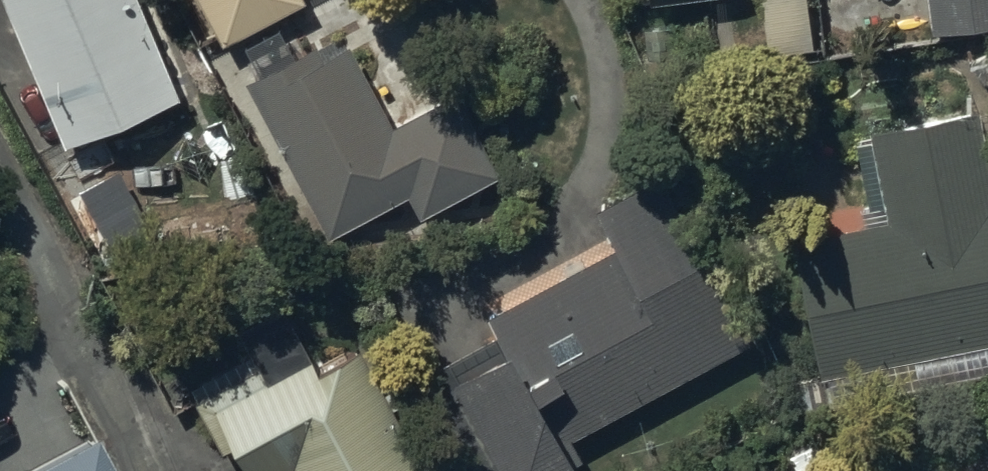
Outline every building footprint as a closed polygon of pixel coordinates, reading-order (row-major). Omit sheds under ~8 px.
[(64,131),(179,83),(144,0),(10,0),(64,131)] [(222,33),(285,0),(204,0),(222,33)] [(770,53),(818,45),(810,0),(760,0),(770,53)] [(931,25),(987,19),(987,0),(929,0),(931,25)] [(317,31),(247,71),(329,222),(408,180),(420,203),(498,161),(455,81),(393,114),(348,31),(324,44),(317,31)] [(977,97),(855,122),(870,196),(859,199),(862,214),(794,228),(822,365),(826,365),(832,395),(987,363),(987,151),(977,97)] [(454,351),(515,470),(533,470),(581,446),(571,426),(750,334),(662,162),(601,193),(621,233),(485,303),(497,326),(454,351)] [(195,388),(221,440),(236,433),(255,470),(272,470),(292,461),(297,470),(432,470),(359,335),(318,357),(283,292),(238,316),(259,356),(195,388)] [(82,435),(18,470),(103,470),(82,435)]
